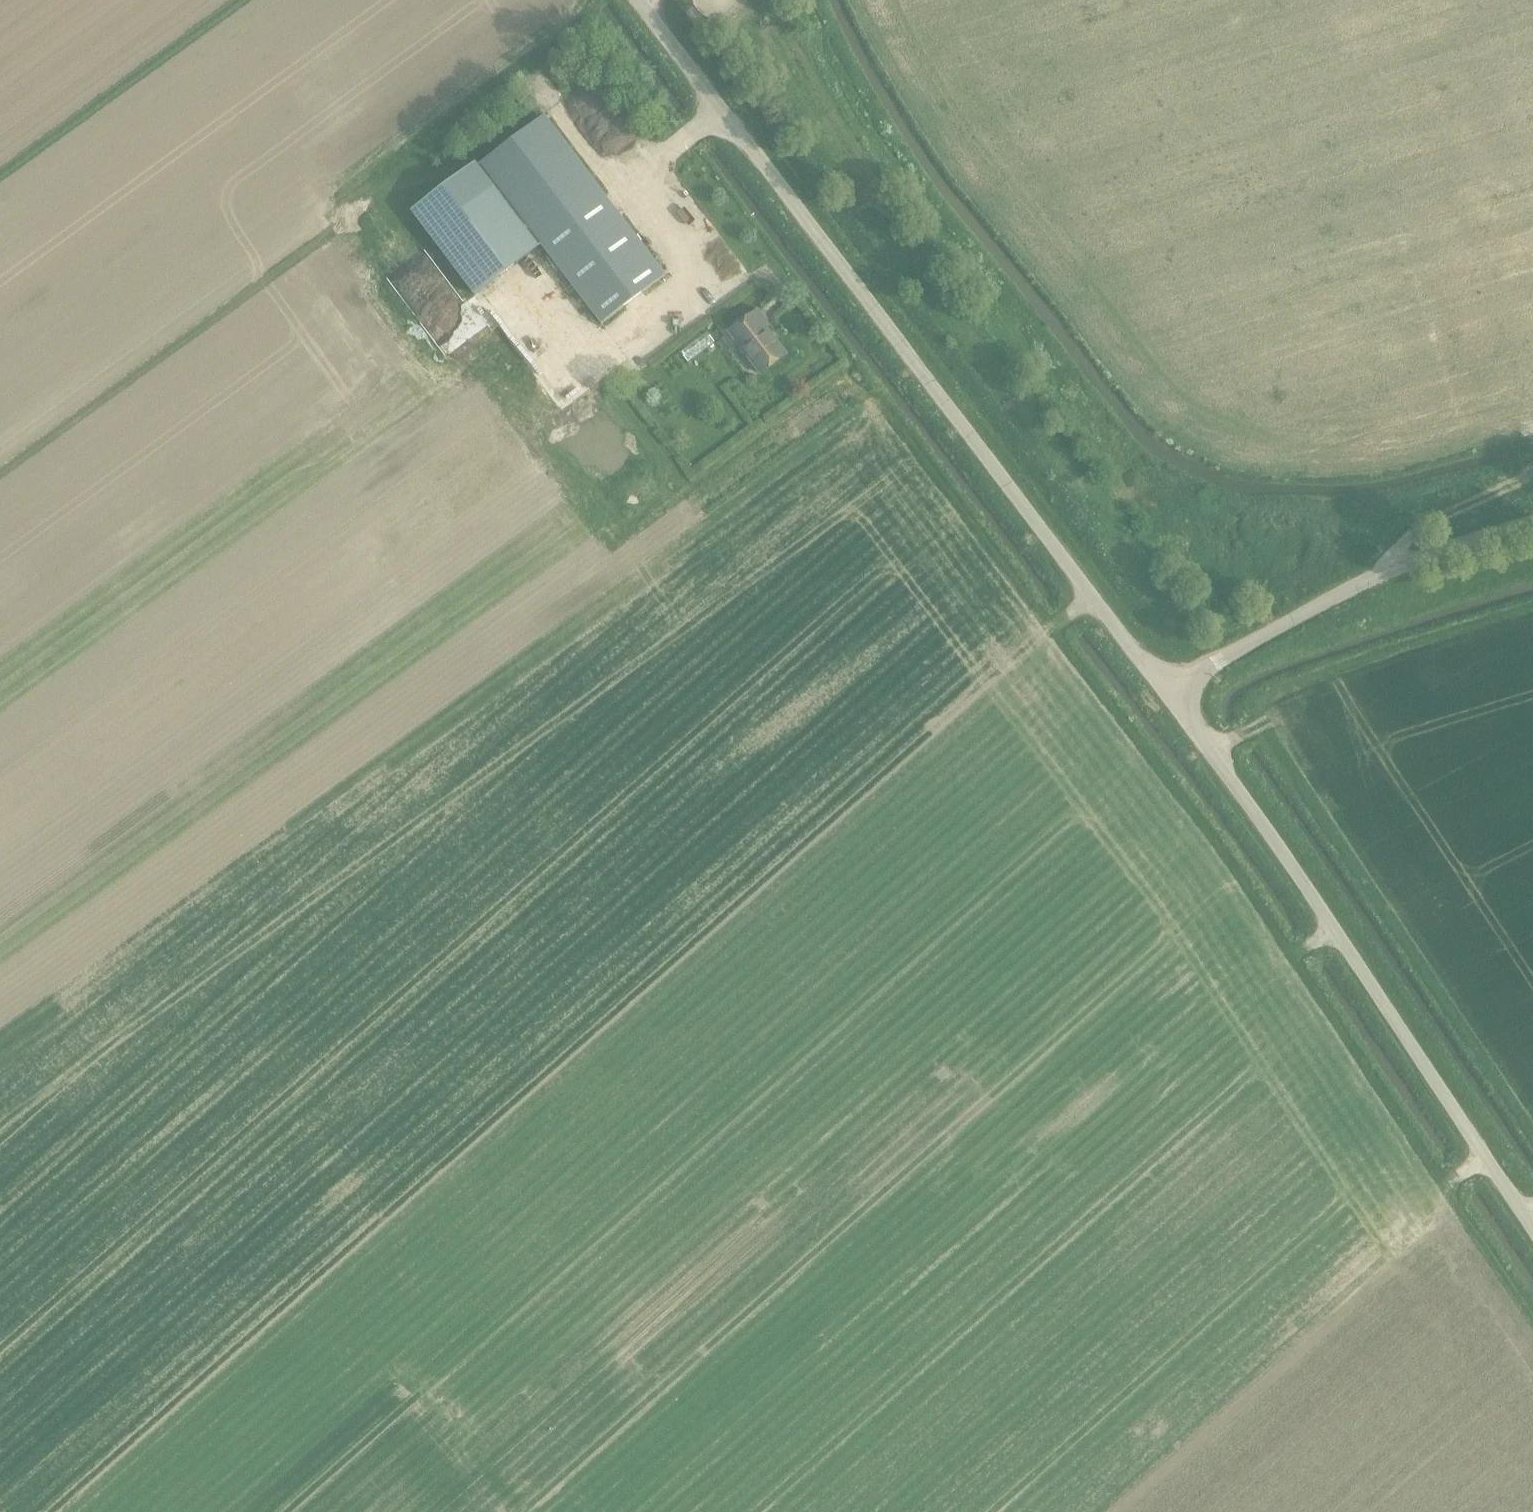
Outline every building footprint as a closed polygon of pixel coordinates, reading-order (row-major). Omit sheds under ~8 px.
[(481,163),(542,245),(602,324),(667,275),(545,114),(481,163)] [(415,213),(480,298),(544,250),(479,164),(415,213)] [(767,321),(759,310),(730,332),(761,373),(787,354),(764,324),(767,321)]
